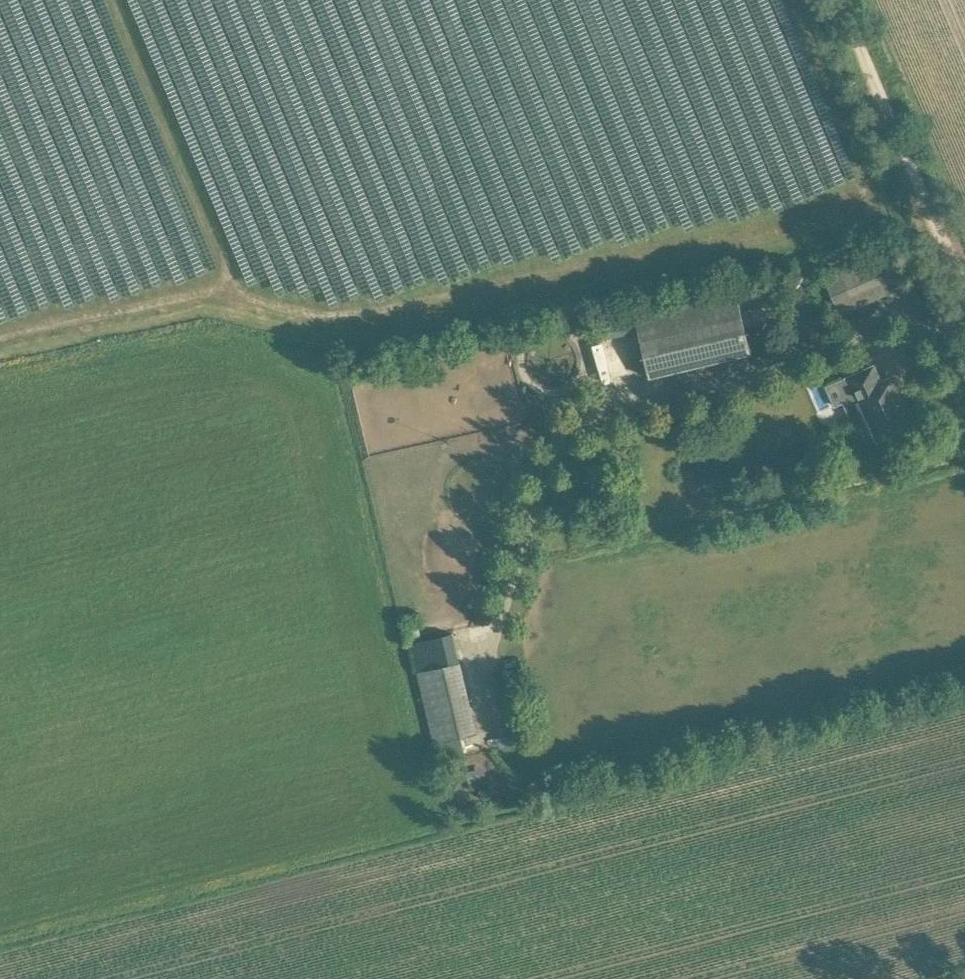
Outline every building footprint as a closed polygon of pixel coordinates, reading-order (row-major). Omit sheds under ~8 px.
[(849,298),(882,284),(871,258),(837,272),(823,279),(839,315),(853,309),(849,298)] [(736,291),(635,314),(649,377),(750,355),(736,291)] [(859,403),(877,443),(917,425),(894,374),(881,380),(874,365),(845,377),(846,380),(828,388),(835,405),(853,397),(856,404),(859,403)] [(417,673),(434,744),(478,733),(462,662),(417,673)]
